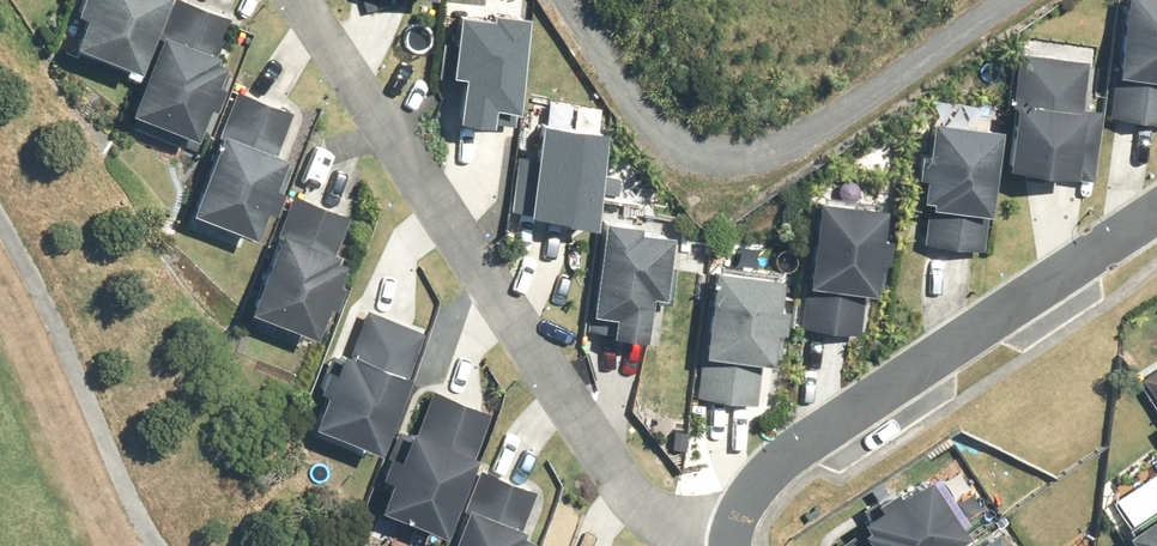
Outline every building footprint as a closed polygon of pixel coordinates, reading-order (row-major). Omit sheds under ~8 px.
[(161,0),(77,0),(73,10),(81,13),(70,41),(135,66),(161,0)] [(189,0),(170,0),(127,109),(192,135),(205,102),(212,105),(226,69),(217,66),(220,59),(213,56),(229,16),(189,0)] [(1107,113),(1156,120),(1156,0),(1122,0),(1107,113)] [(512,105),(524,12),(488,8),(488,13),(455,9),(451,41),(442,40),(437,77),(459,80),(454,116),(487,120),(490,102),(512,105)] [(1086,60),(1018,51),(1003,164),(1065,172),(1065,176),(1090,179),(1099,109),(1080,107),(1086,60)] [(292,111),(236,88),(187,208),(250,234),(262,205),(271,209),(290,163),(279,159),(282,152),(276,149),(292,111)] [(981,248),(996,125),(928,117),(924,150),(917,149),(914,173),(921,174),(918,195),(927,197),(922,241),(981,248)] [(588,221),(601,127),(536,118),(531,157),(517,155),(510,208),(562,215),(561,217),(588,221)] [(346,215),(292,193),(246,307),(310,333),(324,301),(330,303),(344,269),(336,265),(339,258),(331,254),(346,215)] [(882,205),(815,196),(798,324),(858,331),(864,290),(871,291),(875,258),(885,259),(888,235),(878,234),(882,205)] [(636,221),(601,216),(588,310),(610,313),(607,331),(642,335),(647,298),(669,301),(673,265),(664,264),(668,231),(635,227),(636,221)] [(778,275),(711,266),(695,394),(755,402),(760,360),(767,361),(772,328),(781,329),(784,305),(775,304),(778,275)] [(374,447),(420,329),(365,308),(348,352),(338,348),(336,354),(329,352),(315,387),(322,390),(309,423),(374,447)] [(1141,376),(1156,401),(1156,366),(1141,376)] [(439,530),(486,408),(431,387),(415,428),(407,425),(405,431),(396,428),(378,473),(387,476),(376,505),(439,530)] [(479,468),(447,545),(530,545),(531,543),(523,540),(526,534),(517,530),(534,490),(479,468)] [(962,531),(923,474),(896,493),(892,487),(861,508),(865,513),(858,517),(864,525),(834,545),(940,545),(962,531)] [(1122,531),(1132,545),(1156,545),(1156,508),(1122,531)] [(993,526),(964,545),(1007,545),(993,526)]
